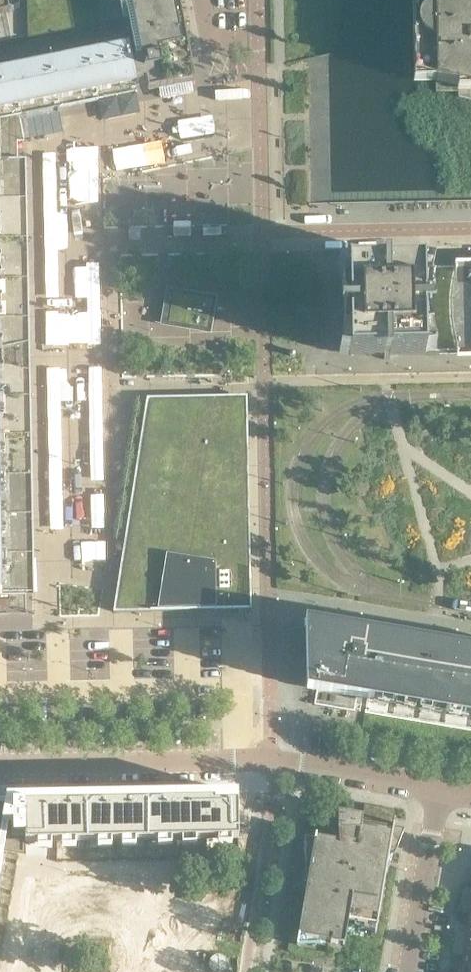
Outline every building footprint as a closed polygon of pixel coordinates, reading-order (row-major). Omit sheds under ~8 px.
[(178,0),(0,0),(0,45),(123,21),(127,41),(136,85),(146,83),(148,91),(194,82),(178,0)] [(434,2),(412,3),(414,81),(435,80),(436,92),(458,92),(458,97),(470,100),(470,0),(434,0),(434,2)] [(136,85),(127,41),(87,49),(97,100),(137,92),(135,85),(136,85)] [(97,100),(87,49),(48,56),(58,108),(97,100)] [(48,56),(0,66),(0,120),(18,116),(58,108),(48,56)] [(17,159),(16,137),(22,136),(18,116),(0,120),(0,152),(0,160),(1,199),(2,239),(2,279),(4,349),(20,346),(17,159)] [(454,262),(454,265),(392,266),(388,266),(388,262),(382,262),(382,266),(347,267),(347,268),(347,267),(337,269),(338,273),(340,278),(341,283),(342,288),(341,289),(342,294),(343,300),(343,305),(343,308),(339,309),(339,315),(343,315),(343,316),(343,321),(343,326),(342,334),(343,334),(342,340),(341,346),(340,349),(339,355),(348,356),(348,355),(349,355),(349,356),(383,355),(384,359),(390,359),(389,355),(456,354),(456,357),(470,357),(470,261),(454,262)] [(207,329),(212,299),(173,292),(168,322),(207,329)] [(23,492),(20,368),(4,365),(5,397),(5,436),(6,476),(7,516),(8,555),(9,595),(0,595),(0,614),(25,613),(25,595),(23,492)] [(120,614),(256,613),(251,399),(153,400),(120,614)] [(8,555),(0,555),(0,595),(9,595),(8,555)] [(356,637),(326,632),(317,687),(470,713),(470,656),(356,637)] [(26,855),(25,842),(238,838),(237,792),(220,792),(220,798),(12,802),(0,802),(0,851),(26,855)] [(385,874),(393,855),(394,855),(404,830),(403,829),(393,828),(394,823),(393,823),(395,809),(364,804),(362,815),(338,812),(338,843),(304,837),(304,864),(306,864),(306,885),(298,936),(299,936),(298,944),(319,943),(320,939),(330,941),(330,942),(344,944),(348,919),(355,921),(354,925),(374,932),(375,931),(376,931),(385,874)] [(462,886),(460,900),(470,901),(470,888),(462,886)] [(460,900),(458,912),(470,914),(468,923),(470,923),(470,901),(460,900)] [(468,923),(467,932),(455,930),(453,942),(470,945),(470,923),(468,923)] [(453,942),(451,954),(463,956),(461,965),(470,967),(470,945),(453,942)] [(224,958),(212,958),(212,970),(224,969),(224,958)]
